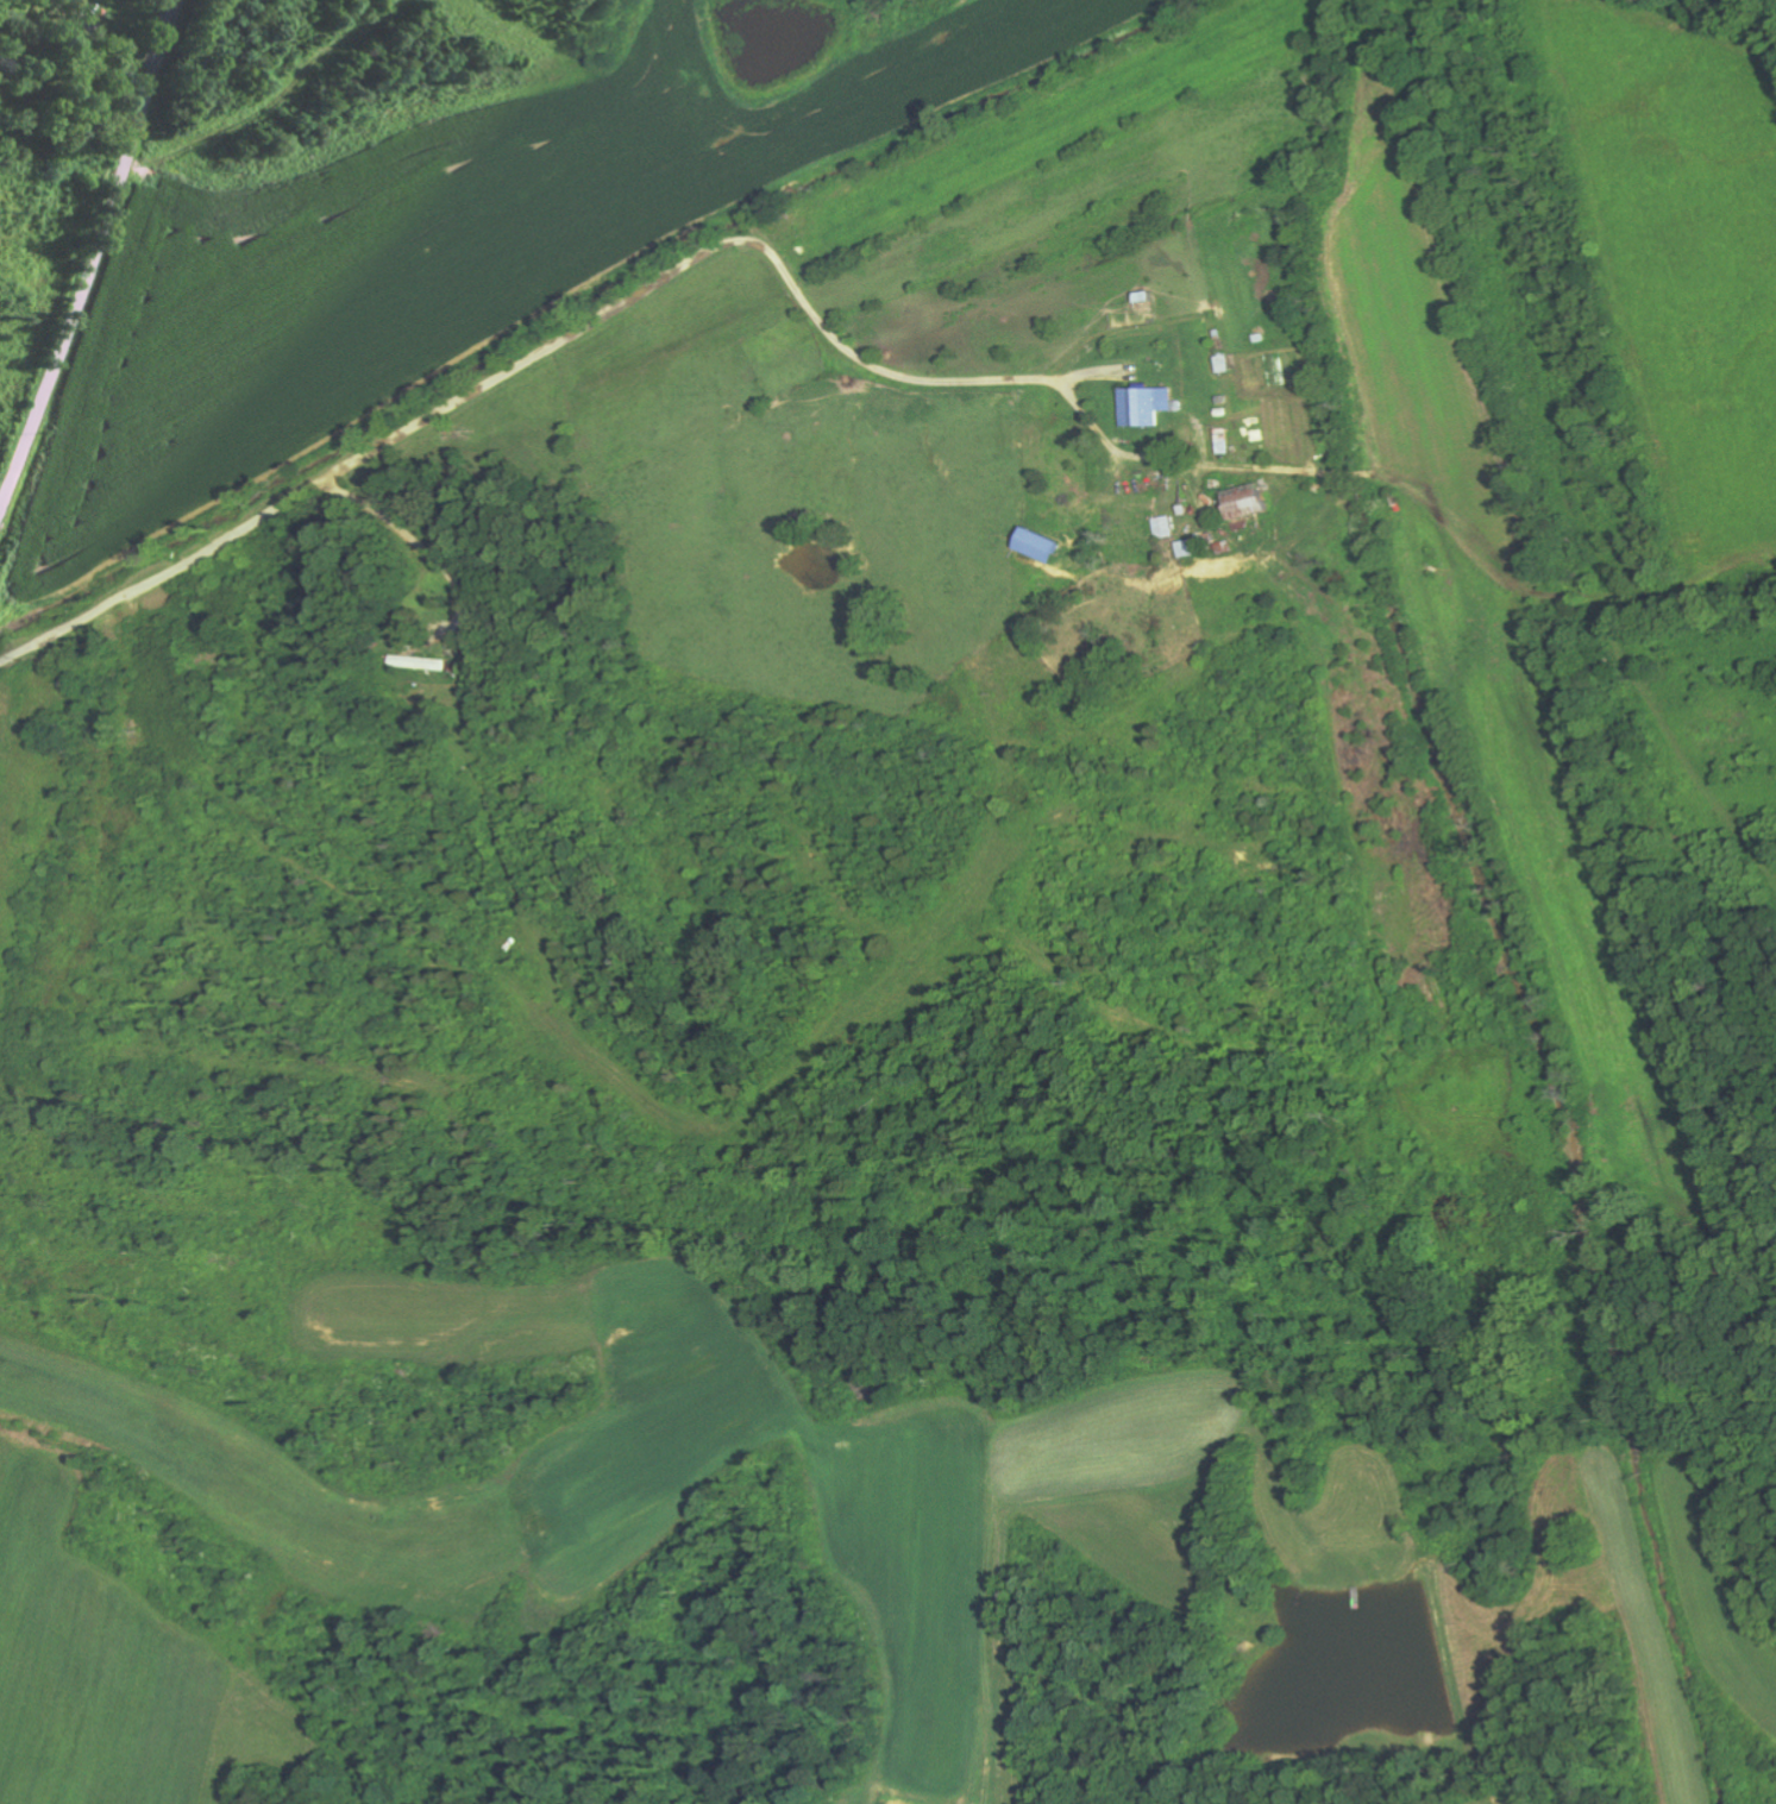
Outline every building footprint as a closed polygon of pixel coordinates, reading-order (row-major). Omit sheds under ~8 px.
[(1128,389),(1128,427),(1166,427),(1166,412),(1182,411),(1182,388),(1128,389)] [(1279,512),(1273,483),(1232,493),(1238,521),(1279,512)] [(1157,538),(1176,536),(1174,515),(1155,517),(1157,538)] [(1061,565),(1070,543),(1032,527),(1023,550),(1061,565)] [(1178,542),(1181,558),(1203,554),(1200,538),(1178,542)] [(450,657),(399,655),(399,667),(449,669),(450,657)]
